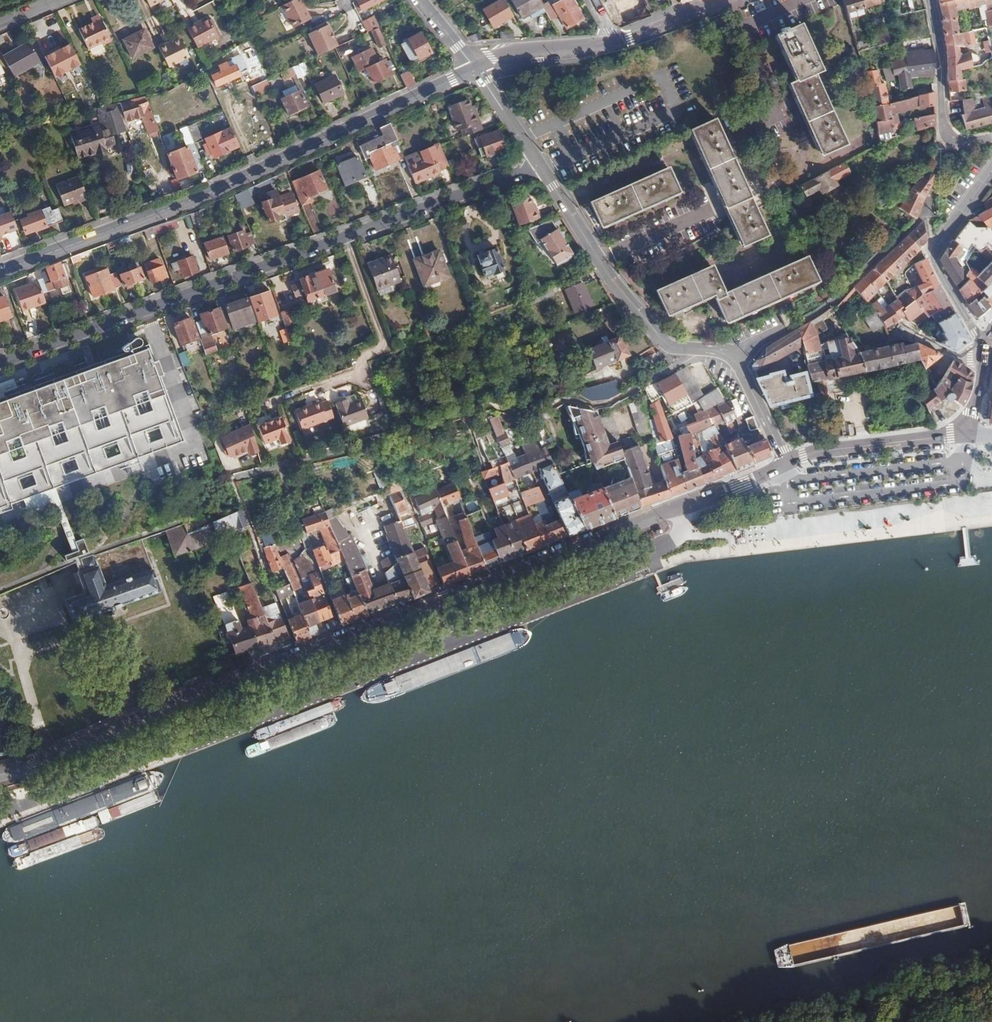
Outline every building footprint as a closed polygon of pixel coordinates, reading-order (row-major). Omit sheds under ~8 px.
[(303,0),(292,0),(283,5),(293,25),(311,17),(303,0)] [(355,1),(356,4),(359,3),(363,10),(382,0),(357,0),(355,1)] [(504,0),(498,0),(482,9),(491,26),(512,14),(504,0)] [(539,2),(537,0),(510,0),(520,17),(528,12),(530,17),(543,9),(539,2)] [(555,31),(564,26),(565,28),(582,19),(571,0),(560,0),(550,5),(548,0),(544,0),(539,2),(543,9),(555,31)] [(846,13),(864,7),(862,0),(842,0),(846,13)] [(940,3),(944,20),(941,21),(945,41),(946,45),(951,45),(958,46),(962,47),(970,45),(967,32),(967,31),(963,32),(963,29),(957,30),(955,19),(957,18),(955,10),(968,6),(968,8),(979,6),(983,26),(984,26),(984,27),(988,26),(989,28),(991,28),(991,0),(951,0),(940,3)] [(358,16),(366,32),(378,27),(373,17),(365,20),(362,14),(358,16)] [(195,26),(194,24),(187,28),(199,49),(219,37),(208,19),(198,25),(195,26)] [(77,29),(85,45),(90,43),(92,46),(100,43),(101,45),(109,42),(100,20),(99,20),(95,22),(92,23),(77,29)] [(319,54),(334,47),(338,45),(327,22),(314,27),(315,30),(309,33),(319,54)] [(819,68),(799,23),(776,33),(796,78),(789,81),(822,152),(844,142),(813,71),(819,68)] [(733,36),(729,28),(720,31),(724,40),(733,36)] [(378,29),(370,32),(378,48),(385,45),(378,29)] [(144,30),(123,40),(131,58),(153,48),(144,30)] [(972,31),(967,32),(970,45),(975,44),(972,31)] [(499,32),(499,40),(514,39),(513,32),(499,32)] [(879,46),(890,43),(887,32),(876,35),(879,46)] [(422,34),(403,43),(411,62),(431,53),(422,34)] [(165,44),(158,47),(168,67),(189,57),(180,39),(171,43),(166,45),(165,44)] [(991,58),(991,57),(988,40),(976,43),(979,55),(977,55),(978,65),(981,65),(987,60),(991,58)] [(39,54),(50,77),(78,64),(67,41),(39,54)] [(12,50),(2,56),(14,76),(39,61),(29,43),(14,52),(12,50)] [(951,45),(946,45),(947,56),(947,79),(947,81),(962,79),(960,69),(972,67),(970,52),(960,56),(958,46),(951,45)] [(372,48),(352,57),(357,68),(364,65),(374,83),(392,75),(386,60),(379,63),(372,48)] [(905,55),(906,62),(934,57),(934,55),(934,50),(905,55)] [(216,85),(240,75),(238,74),(246,70),(240,55),(232,59),(231,57),(228,58),(229,61),(218,66),(219,69),(210,73),(216,85)] [(906,63),(909,77),(917,78),(916,71),(934,68),(934,57),(906,62),(906,63)] [(899,90),(911,88),(909,77),(906,63),(906,62),(896,64),(890,65),(892,74),(897,73),(898,82),(899,90)] [(292,67),(295,74),(301,70),(298,64),(292,67)] [(286,80),(296,76),(295,74),(292,67),(279,73),(281,77),(284,76),(286,80)] [(879,84),(883,83),(885,83),(880,69),(875,70),(879,84)] [(209,79),(205,70),(198,74),(201,77),(206,80),(209,79)] [(873,110),(887,104),(887,100),(883,83),(879,84),(875,70),(863,71),(872,103),(873,110)] [(406,87),(414,84),(408,72),(405,73),(404,71),(400,73),(406,87)] [(334,76),(315,85),(323,102),(342,93),(334,76)] [(948,86),(949,91),(965,89),(964,78),(962,79),(947,81),(948,86)] [(252,86),(256,94),(271,87),(267,79),(252,86)] [(282,99),(288,114),(307,105),(300,91),(293,94),(292,92),(286,94),(287,97),(282,99)] [(909,108),(934,106),(934,101),(933,91),(911,94),(887,104),(873,110),(876,124),(890,118),(889,113),(892,112),(892,113),(909,108)] [(147,132),(156,128),(144,96),(143,96),(117,103),(119,108),(121,108),(126,121),(141,115),(147,132)] [(966,129),(991,122),(991,96),(982,98),(984,107),(975,109),(972,97),(965,98),(963,99),(963,100),(964,114),(961,114),(966,129)] [(463,136),(483,129),(477,110),(473,111),(472,105),(470,98),(449,105),(456,131),(462,129),(463,136)] [(102,121),(122,116),(119,108),(117,103),(115,103),(99,107),(102,121)] [(934,125),(934,114),(914,117),(914,118),(916,128),(934,125)] [(893,126),(892,123),(890,118),(876,124),(878,132),(893,126)] [(766,234),(715,119),(698,126),(692,129),(743,244),(766,234)] [(193,143),(194,144),(201,140),(194,123),(186,126),(193,143)] [(375,169),(403,156),(397,140),(391,126),(390,123),(379,128),(382,135),(359,146),(364,158),(370,156),(375,169)] [(97,155),(107,152),(105,147),(114,144),(108,124),(71,135),(78,158),(96,152),(97,155)] [(391,126),(397,140),(400,138),(395,124),(391,126)] [(28,134),(25,128),(17,130),(11,131),(14,138),(28,134)] [(179,130),(184,144),(190,142),(185,128),(179,130)] [(213,158),(239,146),(231,128),(205,139),(213,158)] [(498,130),(478,138),(481,147),(478,148),(480,156),(485,155),(485,156),(505,149),(498,130)] [(166,153),(177,179),(194,172),(204,168),(194,144),(193,143),(166,153)] [(441,170),(449,166),(440,143),(439,143),(431,146),(434,154),(409,164),(416,183),(442,173),(441,170)] [(405,156),(409,164),(434,154),(431,146),(405,156)] [(337,164),(345,184),(364,176),(357,157),(352,159),(351,156),(341,160),(342,163),(337,164)] [(849,172),(843,161),(835,165),(806,181),(799,185),(804,195),(819,188),(821,192),(836,184),(834,180),(849,172)] [(678,191),(668,168),(591,202),(602,225),(678,191)] [(291,179),(302,203),(311,201),(309,195),(327,189),(320,171),(300,178),(300,177),(291,179)] [(291,188),(284,172),(273,177),(275,183),(279,192),(291,188)] [(917,177),(916,174),(898,179),(902,185),(917,177)] [(931,183),(932,174),(929,174),(922,178),(911,187),(910,189),(923,202),(925,199),(931,183)] [(64,204),(73,201),(87,196),(79,176),(57,184),(64,204)] [(267,179),(248,189),(250,194),(275,183),(273,177),(267,179)] [(902,185),(898,179),(897,178),(893,179),(898,186),(894,189),(899,197),(906,192),(902,185)] [(371,203),(380,199),(374,183),(364,187),(371,203)] [(235,195),(241,209),(254,203),(250,194),(248,189),(235,195)] [(262,202),(268,221),(278,218),(279,221),(285,219),(285,216),(298,212),(291,192),(278,196),(275,189),(267,192),(269,199),(262,202)] [(923,202),(910,189),(903,203),(901,207),(904,210),(915,218),(923,202)] [(983,204),(987,209),(991,207),(991,206),(991,197),(983,204)] [(534,210),(532,204),(529,198),(511,204),(519,226),(539,218),(536,210),(534,210)] [(898,198),(894,201),(901,207),(903,203),(898,198)] [(898,214),(904,210),(901,207),(894,201),(888,205),(887,206),(898,214)] [(213,205),(218,217),(222,215),(218,203),(213,205)] [(986,224),(987,226),(988,225),(991,222),(991,206),(991,207),(987,209),(978,215),(986,224)] [(37,230),(62,221),(58,208),(50,211),(49,207),(28,215),(29,219),(21,221),(25,232),(37,228),(37,230)] [(0,216),(0,236),(17,229),(11,212),(0,216)] [(188,228),(194,226),(190,213),(183,216),(188,228)] [(552,220),(527,230),(536,244),(541,241),(559,268),(576,258),(552,220)] [(975,248),(979,251),(984,247),(991,239),(991,229),(991,228),(988,225),(987,226),(986,224),(976,228),(969,220),(965,222),(975,234),(975,237),(974,237),(975,239),(978,241),(974,247),(975,248)] [(923,221),(908,235),(916,247),(919,246),(925,240),(923,221)] [(960,229),(952,241),(961,247),(967,251),(971,244),(975,239),(974,237),(975,237),(975,234),(965,222),(965,221),(960,229)] [(153,227),(155,234),(168,229),(165,222),(153,227)] [(229,229),(231,235),(242,230),(240,225),(229,229)] [(248,245),(247,244),(243,233),(244,233),(242,230),(231,235),(228,236),(233,251),(248,245)] [(247,244),(255,242),(251,231),(244,233),(243,233),(247,244)] [(127,242),(131,240),(129,235),(121,238),(124,246),(127,245),(127,242)] [(916,247),(908,235),(890,252),(873,268),(885,279),(885,280),(917,249),(916,247)] [(222,236),(204,242),(209,258),(227,252),(222,236)] [(984,247),(991,254),(991,239),(984,247)] [(941,259),(957,286),(961,279),(962,270),(953,257),(961,247),(952,241),(941,259)] [(979,251),(990,262),(991,260),(991,254),(984,247),(979,251)] [(496,248),(476,255),(483,275),(503,268),(496,248)] [(439,250),(414,259),(423,284),(447,276),(439,250)] [(71,257),(73,262),(90,256),(87,251),(71,257)] [(192,255),(172,262),(175,269),(177,269),(178,273),(182,272),(184,278),(192,275),(191,273),(198,271),(192,255)] [(390,255),(367,263),(374,282),(397,273),(390,255)] [(65,279),(77,274),(73,262),(71,257),(59,262),(65,279)] [(158,257),(144,262),(151,281),(165,276),(158,257)] [(712,266),(657,292),(668,315),(714,295),(727,322),(816,281),(806,257),(725,294),(712,266)] [(936,283),(925,258),(913,264),(921,283),(910,290),(907,291),(913,302),(915,300),(937,285),(936,283)] [(991,288),(991,260),(990,262),(976,276),(980,280),(986,286),(988,284),(991,288)] [(69,291),(65,279),(59,262),(43,268),(34,271),(38,281),(42,293),(59,287),(61,293),(69,291)] [(118,269),(123,284),(143,278),(138,264),(133,265),(133,264),(128,266),(127,264),(122,266),(122,267),(118,269)] [(93,297),(114,289),(106,267),(100,269),(100,271),(91,274),(90,272),(85,274),(93,297)] [(304,286),(308,298),(335,288),(327,268),(300,277),(301,281),(293,285),(296,294),(301,292),(300,288),(304,286)] [(885,279),(873,268),(872,268),(864,277),(876,291),(885,280),(885,279)] [(969,279),(958,289),(967,304),(975,297),(979,293),(986,286),(980,280),(976,276),(970,270),(966,276),(969,279)] [(876,291),(864,277),(858,282),(854,287),(868,301),(876,291)] [(21,310),(45,302),(42,293),(38,281),(13,290),(21,310)] [(582,282),(566,289),(576,312),(592,305),(582,282)] [(990,307),(991,306),(991,305),(991,288),(988,284),(986,286),(979,293),(981,296),(990,307)] [(949,304),(937,285),(915,300),(913,302),(908,306),(904,308),(902,309),(904,311),(902,312),(905,316),(909,322),(915,326),(927,317),(931,315),(949,304)] [(270,290),(251,296),(257,313),(263,311),(265,315),(271,313),(270,308),(276,306),(270,290)] [(907,291),(898,298),(899,299),(904,308),(908,306),(913,302),(907,291)] [(10,316),(3,296),(0,297),(0,319),(10,316)] [(975,297),(967,304),(975,317),(976,316),(977,318),(989,308),(990,307),(981,296),(977,300),(975,297)] [(226,305),(231,320),(236,318),(237,319),(241,318),(240,316),(251,312),(246,298),(226,305)] [(904,308),(899,299),(888,306),(889,308),(899,320),(905,316),(902,312),(904,311),(902,309),(904,308)] [(877,302),(872,307),(875,310),(875,311),(884,326),(885,328),(899,320),(889,308),(885,311),(877,302)] [(944,340),(940,342),(938,343),(953,350),(969,340),(949,304),(931,315),(936,323),(937,323),(942,332),(940,333),(944,340)] [(296,307),(289,310),(293,323),(301,320),(296,307)] [(196,320),(201,335),(226,326),(219,308),(201,314),(202,318),(196,320)] [(289,310),(281,313),(285,326),(293,323),(289,310)] [(884,326),(875,311),(865,318),(875,332),(884,326)] [(285,326),(281,313),(276,314),(278,321),(274,323),(277,331),(286,328),(285,326)] [(826,390),(831,389),(829,378),(861,370),(857,348),(850,340),(849,337),(848,337),(826,344),(826,345),(821,346),(818,336),(830,330),(822,313),(804,324),(796,330),(801,346),(806,362),(807,365),(811,381),(816,380),(824,379),(826,390)] [(174,324),(182,343),(197,337),(190,318),(174,324)] [(801,346),(796,330),(783,337),(765,348),(761,359),(756,368),(757,370),(801,346)] [(646,335),(633,331),(568,358),(577,380),(583,379),(581,375),(587,374),(588,376),(596,373),(594,370),(625,357),(622,348),(646,335)] [(211,335),(200,339),(206,354),(216,350),(211,335)] [(103,444),(117,439),(126,462),(185,440),(150,343),(0,397),(0,508),(28,498),(20,475),(33,470),(41,493),(70,483),(62,460),(75,455),(84,478),(112,467),(103,444)] [(861,348),(857,348),(861,370),(894,363),(920,356),(916,343),(904,346),(903,343),(862,352),(861,348)] [(942,355),(916,343),(920,356),(925,367),(942,355)] [(187,350),(179,353),(183,363),(184,366),(192,363),(187,350)] [(950,399),(960,406),(964,401),(967,396),(970,386),(972,378),(973,373),(968,369),(963,365),(953,361),(940,379),(956,390),(950,399)] [(697,384),(686,367),(675,374),(685,391),(697,384)] [(769,376),(760,379),(767,400),(769,404),(808,396),(803,374),(789,377),(790,380),(783,381),(781,373),(769,375),(769,376)] [(821,400),(828,398),(826,390),(824,379),(816,380),(821,400)] [(614,381),(576,392),(590,400),(608,398),(620,392),(614,381)] [(701,390),(697,384),(685,391),(689,397),(701,390)] [(920,397),(926,408),(931,405),(946,392),(937,384),(934,386),(920,397)] [(723,399),(717,388),(711,391),(717,403),(723,399)] [(704,395),(701,390),(689,397),(692,402),(698,399),(704,395)] [(711,391),(704,395),(698,399),(704,409),(717,403),(711,391)] [(736,398),(731,401),(718,405),(724,421),(725,421),(726,423),(731,420),(733,420),(732,417),(735,416),(739,427),(747,425),(749,430),(751,430),(757,428),(753,415),(745,418),(741,412),(736,398)] [(337,408),(343,426),(368,418),(361,400),(349,404),(346,399),(336,403),(338,408),(337,408)] [(669,496),(687,490),(681,470),(680,463),(675,448),(672,437),(664,414),(659,399),(650,404),(661,435),(663,441),(654,444),(664,480),(669,496)] [(652,432),(643,400),(630,404),(637,429),(639,429),(641,435),(652,432)] [(301,428),(333,417),(327,401),(320,403),(318,401),(311,403),(312,406),(296,412),(301,428)] [(695,402),(686,408),(689,414),(699,409),(695,402)] [(295,410),(296,412),(312,406),(311,403),(295,410)] [(724,421),(718,405),(706,410),(714,426),(715,425),(724,421)] [(933,423),(935,426),(940,423),(931,405),(926,408),(933,423)] [(684,420),(691,417),(689,414),(686,408),(672,415),(676,424),(684,420)] [(714,426),(706,410),(691,417),(684,420),(691,433),(698,432),(703,431),(714,426)] [(205,418),(212,438),(220,434),(212,415),(205,418)] [(669,497),(669,496),(664,480),(651,485),(645,465),(638,445),(629,448),(625,438),(622,440),(612,415),(599,420),(608,444),(612,443),(616,453),(621,451),(630,477),(639,500),(641,507),(669,497)] [(259,425),(264,443),(279,439),(281,444),(290,440),(282,417),(259,425)] [(731,420),(726,423),(731,432),(733,431),(736,430),(731,420)] [(248,452),(257,447),(250,425),(223,437),(228,455),(232,453),(232,455),(246,449),(248,452)] [(715,425),(714,426),(703,431),(704,441),(705,441),(720,434),(715,425)] [(504,431),(494,435),(495,437),(499,446),(509,442),(504,431)] [(698,446),(701,445),(701,444),(698,432),(691,433),(692,441),(693,444),(697,443),(698,446)] [(687,490),(705,482),(696,461),(694,453),(694,452),(693,444),(692,441),(691,433),(680,435),(678,436),(684,459),(688,470),(681,470),(687,490)] [(652,438),(654,444),(663,441),(661,435),(653,438),(652,438)] [(754,463),(770,456),(765,439),(763,439),(751,443),(749,437),(747,437),(741,439),(742,440),(754,463)] [(736,470),(754,463),(742,440),(741,439),(740,438),(734,440),(731,441),(727,443),(724,444),(736,470)] [(723,475),(736,470),(724,444),(709,451),(710,454),(711,455),(723,475)] [(560,459),(552,445),(545,450),(552,464),(559,461),(560,460),(560,459)] [(537,469),(552,500),(567,493),(565,490),(558,476),(552,464),(545,450),(545,448),(524,456),(531,471),(537,469)] [(705,482),(714,479),(707,463),(704,457),(701,457),(699,451),(694,452),(694,453),(696,461),(705,482)] [(513,478),(531,471),(524,456),(524,455),(507,462),(513,478)] [(714,479),(723,475),(711,455),(704,457),(707,463),(714,479)] [(559,461),(552,464),(558,476),(565,473),(563,470),(559,461)] [(515,557),(542,546),(535,531),(533,526),(529,515),(521,497),(516,484),(513,478),(507,462),(496,467),(502,483),(488,489),(489,493),(492,499),(502,525),(504,529),(515,557)] [(591,473),(596,471),(591,462),(588,463),(591,473)] [(484,486),(500,481),(496,466),(479,471),(484,486)] [(558,476),(565,490),(572,487),(565,473),(558,476)] [(630,477),(604,488),(616,517),(641,507),(639,500),(630,477)] [(452,482),(436,489),(442,505),(445,504),(446,506),(454,503),(460,501),(452,482)] [(407,508),(400,490),(399,488),(395,489),(393,484),(390,485),(392,490),(389,492),(397,512),(407,508)] [(593,492),(603,488),(601,484),(592,488),(593,492)] [(586,529),(616,517),(604,488),(603,488),(593,492),(582,496),(570,501),(576,511),(586,529)] [(434,507),(435,509),(440,518),(447,515),(445,511),(442,505),(436,489),(415,499),(421,514),(430,510),(434,507)] [(494,528),(502,525),(492,499),(489,493),(482,496),(494,528)] [(568,536),(586,529),(576,511),(570,501),(569,498),(568,496),(553,503),(561,519),(554,522),(562,538),(568,535),(568,536)] [(464,511),(466,515),(479,509),(475,499),(462,505),(462,506),(464,511)] [(454,503),(458,514),(464,511),(462,506),(462,505),(460,501),(454,503)] [(328,520),(324,510),(323,508),(321,504),(312,507),(314,514),(302,518),(307,533),(320,528),(327,545),(330,551),(340,547),(337,540),(336,540),(328,521),(328,520)] [(239,508),(212,521),(217,534),(237,529),(238,530),(247,527),(239,508)] [(438,521),(443,535),(453,531),(447,515),(440,518),(435,509),(431,512),(419,517),(423,528),(438,521)] [(457,514),(459,520),(466,517),(466,515),(464,511),(458,514),(457,514)] [(333,517),(328,520),(328,521),(336,540),(347,536),(346,533),(338,521),(333,517)] [(470,574),(487,568),(480,551),(478,545),(475,538),(466,517),(459,520),(464,542),(469,547),(461,551),(464,558),(470,574)] [(404,528),(401,519),(385,525),(389,537),(396,555),(397,557),(413,551),(413,550),(410,543),(405,530),(404,528)] [(217,534),(212,521),(186,533),(182,525),(166,530),(175,554),(220,541),(217,534)] [(542,546),(562,538),(554,522),(547,525),(545,521),(533,526),(535,531),(542,546)] [(422,539),(414,524),(404,528),(405,530),(410,543),(422,539)] [(507,560),(515,557),(504,529),(502,525),(494,528),(498,537),(492,539),(501,562),(507,560)] [(487,568),(501,562),(492,539),(490,532),(489,530),(480,533),(479,530),(473,533),(475,538),(478,545),(480,551),(487,568)] [(443,535),(447,544),(457,541),(455,535),(453,531),(443,535)] [(275,543),(272,534),(266,536),(268,542),(266,542),(267,546),(275,543)] [(347,536),(336,540),(337,540),(340,547),(341,550),(346,561),(349,569),(351,574),(365,569),(350,535),(347,536)] [(160,589),(142,539),(77,562),(76,563),(79,570),(78,571),(85,591),(66,598),(74,620),(160,589)] [(457,541),(447,544),(454,561),(464,558),(461,551),(457,541)] [(266,542),(260,545),(262,551),(261,551),(261,552),(267,550),(270,562),(271,562),(274,571),(279,569),(284,567),(283,565),(280,556),(275,543),(267,546),(266,542)] [(316,548),(313,549),(319,567),(332,562),(333,561),(327,545),(324,546),(324,545),(316,548)] [(330,551),(327,545),(333,561),(332,562),(334,566),(338,564),(346,561),(341,550),(340,547),(330,551)] [(406,579),(414,597),(422,594),(429,591),(435,588),(440,586),(429,560),(419,564),(417,559),(428,555),(424,546),(421,547),(413,550),(413,551),(397,557),(399,562),(386,573),(390,583),(406,579)] [(290,553),(280,556),(283,565),(284,567),(291,584),(293,590),(293,591),(300,588),(289,559),(291,558),(290,553)] [(385,570),(386,573),(399,562),(397,557),(396,555),(383,566),(385,570)] [(309,576),(315,573),(312,563),(302,556),(294,558),(302,578),(309,576)] [(454,561),(437,567),(444,584),(466,576),(470,574),(464,558),(454,561)] [(284,567),(279,569),(286,586),(291,584),(284,567)] [(362,598),(368,612),(388,605),(402,601),(414,597),(406,579),(390,583),(379,586),(372,589),(370,585),(365,569),(351,574),(359,591),(360,595),(362,598)] [(311,637),(320,633),(316,623),(333,616),(316,573),(315,573),(309,576),(314,589),(306,592),(308,597),(307,598),(306,596),(303,597),(304,601),(298,604),(302,614),(311,637)] [(262,608),(251,582),(235,588),(242,605),(245,604),(250,618),(264,613),(262,608)] [(280,599),(284,598),(294,594),(293,591),(293,590),(291,584),(286,586),(276,589),(280,599)] [(214,597),(225,624),(237,619),(226,592),(214,597)] [(347,595),(332,600),(338,615),(342,625),(344,624),(358,618),(351,598),(350,594),(347,595)] [(351,598),(358,618),(360,618),(362,617),(368,614),(368,612),(362,598),(360,595),(355,597),(351,598)] [(281,614),(277,604),(275,604),(262,608),(264,613),(250,618),(248,618),(250,625),(258,647),(289,638),(281,614)] [(296,642),(311,637),(302,614),(288,620),(296,642)] [(253,648),(258,647),(250,625),(241,628),(237,619),(225,624),(236,653),(253,648)] [(143,773),(11,825),(6,828),(4,830),(2,833),(2,836),(2,839),(4,841),(7,842),(11,843),(16,843),(22,841),(151,791),(157,788),(160,785),(162,781),(163,777),(163,775),(162,773),(160,772),(155,771),(151,771),(143,773)]
